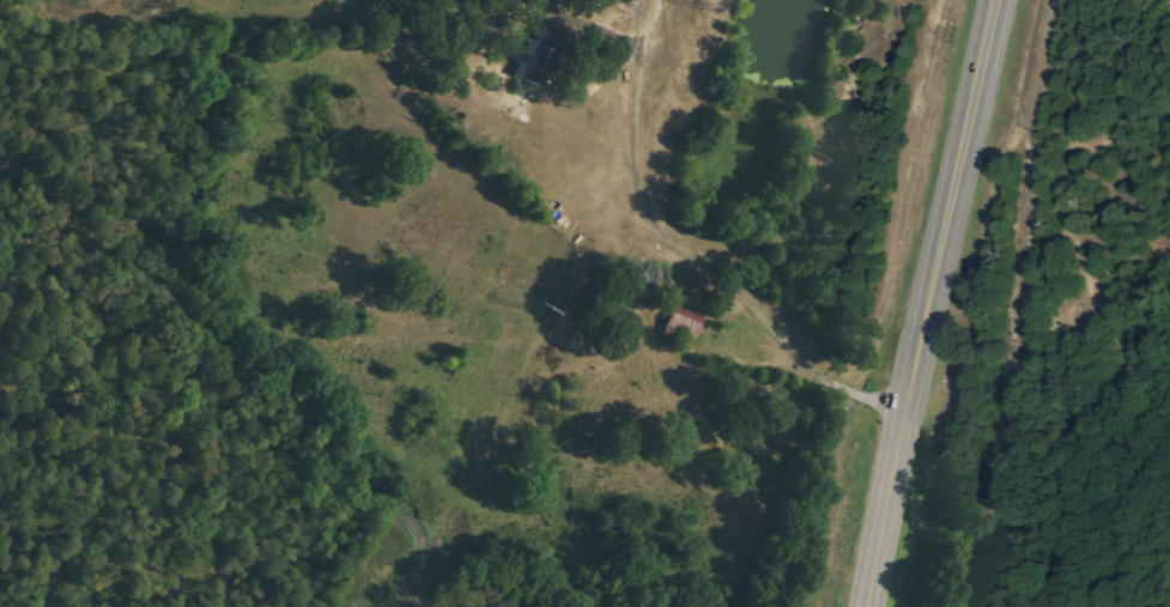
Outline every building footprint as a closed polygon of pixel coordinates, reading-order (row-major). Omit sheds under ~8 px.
[(516,75),(545,88),(561,51),(532,38),(526,52),(520,49),(515,60),(522,63),(516,75)] [(705,317),(675,306),(664,336),(694,348),(705,317)]
